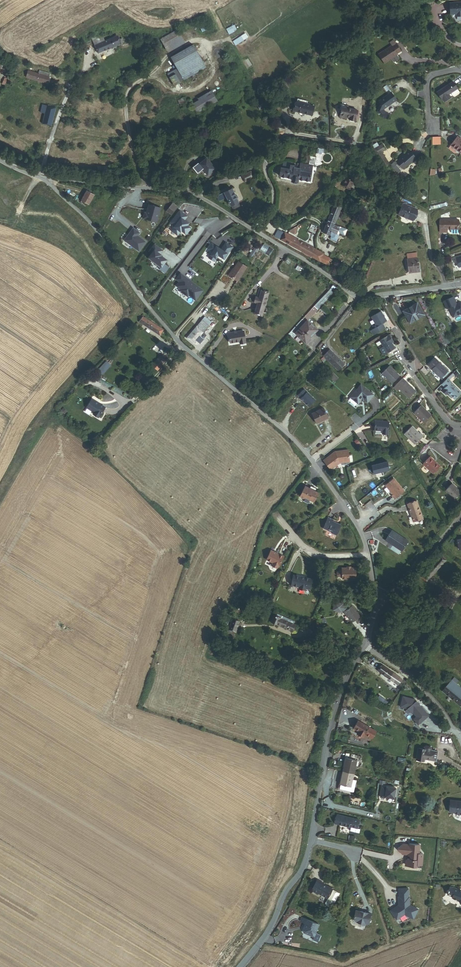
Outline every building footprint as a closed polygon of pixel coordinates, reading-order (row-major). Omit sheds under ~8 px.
[(449,4),(450,15),(457,14),(457,17),(460,16),(460,2),(449,4)] [(199,26),(202,31),(209,28),(207,23),(199,26)] [(228,33),(236,30),(234,25),(226,28),(228,33)] [(160,39),(165,48),(182,38),(177,30),(160,39)] [(232,40),(235,44),(248,37),(246,33),(232,40)] [(92,41),(98,53),(120,44),(120,43),(118,40),(116,36),(105,41),(103,36),(92,41)] [(378,50),(383,59),(397,51),(396,50),(401,47),(396,40),(392,42),(378,50)] [(193,45),(170,57),(177,68),(167,74),(174,86),(180,82),(179,81),(205,66),(193,45)] [(26,78),(47,84),(49,78),(48,77),(49,74),(39,71),(38,74),(28,71),(26,78)] [(445,102),(451,98),(449,95),(448,94),(450,93),(451,94),(458,89),(453,82),(437,93),(442,100),(442,99),(445,102)] [(197,96),(190,100),(197,112),(217,101),(211,91),(198,99),(197,96)] [(384,110),(396,100),(391,93),(379,102),(381,105),(377,111),(382,117),(387,120),(390,115),(385,112),(384,110)] [(181,109),(187,106),(184,98),(178,100),(181,109)] [(259,110),(266,106),(263,99),(256,103),(259,110)] [(294,111),(312,116),(314,106),(296,102),(294,111)] [(42,124),(50,126),(55,108),(47,106),(45,114),(42,124)] [(350,120),(355,121),(357,111),(341,107),(339,118),(345,119),(346,117),(351,118),(350,120)] [(460,154),(460,140),(457,137),(450,145),(460,154)] [(383,144),(373,150),(384,168),(389,165),(382,152),(386,150),(383,144)] [(157,162),(167,161),(166,145),(155,146),(157,162)] [(411,162),(412,163),(417,159),(409,150),(404,154),(405,155),(397,162),(403,169),(411,162)] [(207,158),(199,164),(208,175),(216,169),(207,158)] [(298,179),(310,181),(312,166),(300,164),(299,168),(294,167),(294,165),(290,165),(290,166),(282,165),(281,168),(280,168),(279,176),(292,178),(291,180),(298,182),(298,179)] [(244,181),(253,177),(250,171),(242,176),(244,181)] [(342,186),(352,191),(357,182),(347,177),(342,186)] [(236,199),(237,198),(236,195),(235,196),(231,189),(216,196),(218,201),(227,198),(230,206),(231,206),(232,208),(235,209),(241,207),(242,204),(241,201),(238,202),(236,199)] [(81,201),(88,205),(94,195),(87,191),(81,201)] [(327,222),(333,225),(340,208),(342,204),(338,203),(337,207),(334,205),(327,222)] [(398,215),(413,220),(417,210),(403,204),(398,215)] [(156,222),(160,208),(148,205),(145,213),(144,212),(142,218),(156,222)] [(333,225),(336,226),(343,209),(340,208),(333,225)] [(187,223),(185,222),(183,220),(186,216),(179,211),(170,222),(174,225),(170,230),(176,235),(179,231),(180,232),(181,231),(185,234),(189,228),(186,225),(187,223)] [(459,220),(440,220),(439,223),(439,233),(448,233),(448,230),(459,230),(459,220)] [(323,232),(337,238),(342,228),(336,226),(333,225),(327,222),(326,224),(323,232)] [(145,242),(136,236),(139,233),(132,228),(123,240),(138,251),(145,242)] [(280,240),(312,257),(316,250),(284,233),(280,240)] [(223,259),(231,247),(225,243),(220,249),(211,243),(207,249),(211,252),(208,258),(213,261),(217,255),(223,259)] [(163,264),(166,260),(162,257),(161,259),(159,257),(160,256),(160,255),(159,254),(162,251),(153,244),(148,251),(151,253),(148,257),(152,261),(151,262),(155,265),(156,264),(160,267),(159,268),(159,269),(164,273),(168,268),(163,264)] [(261,251),(270,255),(272,247),(263,244),(261,251)] [(325,263),(328,258),(322,255),(323,254),(316,250),(312,257),(325,263)] [(409,273),(419,271),(417,258),(408,260),(407,260),(409,273)] [(230,291),(239,277),(231,272),(225,282),(224,282),(222,286),(230,291)] [(194,300),(202,290),(189,280),(189,281),(187,280),(187,279),(179,273),(175,279),(178,281),(175,286),(179,289),(178,290),(187,297),(188,295),(194,300)] [(296,333),(307,321),(333,292),(332,291),(336,287),(333,285),(288,334),(293,339),(297,335),(296,333)] [(254,314),(261,316),(267,293),(261,291),(259,298),(255,297),(254,303),(257,304),(254,314)] [(460,303),(456,304),(453,297),(444,301),(447,309),(449,308),(453,317),(460,314),(460,315),(460,304),(460,303)] [(410,323),(424,315),(417,303),(403,311),(410,323)] [(377,327),(382,324),(387,321),(381,311),(371,317),(377,327)] [(160,335),(163,329),(143,316),(140,322),(160,335)] [(203,332),(209,325),(202,320),(196,327),(203,332)] [(310,338),(317,330),(307,321),(296,333),(297,335),(307,343),(311,339),(310,338)] [(382,324),(377,327),(372,330),(375,335),(385,329),(382,324)] [(186,339),(193,344),(203,332),(196,327),(186,339)] [(239,343),(245,342),(243,332),(228,334),(230,343),(239,342),(239,343)] [(443,341),(449,338),(446,333),(443,335),(441,332),(439,333),(443,341)] [(391,338),(390,335),(380,341),(383,347),(387,353),(395,348),(392,343),(390,341),(392,339),(391,338)] [(342,366),(344,365),(330,350),(323,356),(338,371),(339,370),(342,366)] [(152,365),(157,370),(166,361),(160,356),(152,365)] [(441,379),(448,371),(435,358),(428,365),(432,369),(431,370),(441,379)] [(110,365),(106,361),(97,369),(102,374),(110,365)] [(392,384),(400,376),(389,366),(382,373),(392,384)] [(334,382),(338,378),(333,373),(329,376),(334,382)] [(409,398),(416,391),(403,378),(393,387),(397,391),(399,389),(409,398)] [(460,393),(460,392),(447,379),(441,384),(445,388),(444,389),(455,399),(460,393)] [(92,390),(104,398),(107,392),(96,384),(92,390)] [(354,405),(358,402),(360,402),(364,405),(371,398),(359,386),(347,398),(354,405)] [(93,414),(99,417),(105,407),(92,399),(86,408),(94,412),(93,414)] [(424,422),(431,415),(421,406),(414,413),(424,422)] [(317,424),(328,418),(323,408),(312,414),(317,424)] [(388,419),(375,420),(375,430),(383,429),(383,432),(389,432),(388,419)] [(420,433),(419,434),(412,426),(404,434),(415,445),(424,436),(420,433)] [(333,455),(332,454),(323,461),(330,470),(339,463),(340,463),(350,461),(350,460),(349,455),(347,449),(335,452),(335,453),(333,455)] [(433,474),(440,466),(430,457),(423,464),(433,474)] [(360,478),(390,470),(387,459),(381,460),(382,463),(359,469),(359,470),(355,471),(357,478),(360,477),(360,478)] [(404,491),(393,479),(385,486),(393,495),(391,496),(394,499),(404,491)] [(455,499),(460,493),(452,484),(446,490),(455,499)] [(304,499),(305,498),(314,502),(318,493),(313,490),(313,491),(309,489),(310,489),(305,486),(300,497),(304,499)] [(423,518),(417,500),(408,504),(409,508),(410,508),(410,509),(410,510),(414,521),(423,518)] [(327,517),(322,528),(330,532),(330,533),(335,536),(340,525),(331,521),(332,520),(327,517)] [(385,540),(391,544),(392,543),(394,544),(393,545),(401,551),(408,541),(392,530),(385,540)] [(270,550),(266,559),(272,562),(277,565),(278,565),(282,556),(270,550)] [(427,571),(432,576),(446,561),(441,556),(435,561),(427,571)] [(426,570),(427,571),(435,561),(435,560),(426,570)] [(341,579),(356,578),(355,568),(350,568),(346,568),(341,568),(341,570),(338,570),(336,572),(336,575),(338,577),(341,577),(341,579)] [(419,576),(426,582),(432,576),(427,571),(426,570),(425,570),(419,576)] [(300,577),(293,575),(291,586),(299,587),(306,589),(306,588),(310,589),(312,578),(304,577),(304,578),(300,577)] [(351,605),(343,611),(351,622),(359,615),(351,605)] [(293,624),(294,621),(277,614),(276,616),(273,615),(270,622),(277,625),(277,624),(291,631),(294,625),(293,624)] [(229,630),(235,632),(239,621),(233,619),(229,630)] [(226,636),(233,638),(235,632),(229,630),(226,636)] [(391,677),(394,673),(382,665),(378,671),(389,678),(390,676),(391,677)] [(460,705),(460,691),(455,686),(450,682),(441,693),(460,707),(460,705)] [(414,701),(402,698),(399,708),(407,710),(410,713),(412,713),(415,718),(420,723),(427,716),(419,707),(418,708),(417,706),(418,705),(414,701)] [(371,739),(376,731),(357,721),(353,728),(358,731),(357,733),(364,736),(365,735),(371,739)] [(424,759),(435,761),(437,752),(418,749),(416,760),(423,761),(424,759)] [(343,771),(353,774),(356,760),(346,758),(343,771)] [(350,787),(351,780),(353,774),(343,771),(339,785),(350,787)] [(338,790),(353,793),(356,781),(351,780),(350,787),(339,785),(338,790)] [(394,798),(396,788),(386,787),(386,788),(381,788),(380,798),(385,798),(385,797),(394,798)] [(449,813),(454,813),(455,814),(460,815),(460,802),(450,801),(449,813)] [(337,815),(334,826),(339,827),(339,829),(349,831),(349,830),(356,832),(359,821),(337,815)] [(402,844),(398,850),(401,854),(403,853),(405,856),(408,856),(408,857),(410,857),(410,860),(408,860),(406,860),(405,865),(410,866),(411,867),(417,867),(417,865),(422,865),(423,854),(419,853),(420,845),(409,844),(409,845),(402,844)] [(339,892),(322,885),(322,884),(316,881),(311,892),(317,895),(318,894),(328,898),(326,903),(326,904),(327,906),(331,907),(332,907),(333,906),(339,892)] [(460,903),(460,892),(460,890),(460,889),(451,886),(450,890),(449,892),(448,895),(453,897),(453,898),(460,900),(460,903)] [(399,907),(398,907),(390,911),(396,920),(405,915),(413,920),(418,910),(410,905),(409,897),(408,889),(399,889),(399,898),(399,904),(400,905),(399,907)] [(365,926),(366,923),(369,924),(371,913),(356,909),(354,917),(356,921),(361,922),(360,925),(365,926)] [(302,931),(303,933),(313,937),(315,932),(318,925),(301,918),(300,922),(305,924),(306,925),(304,927),(303,927),(302,931)]
